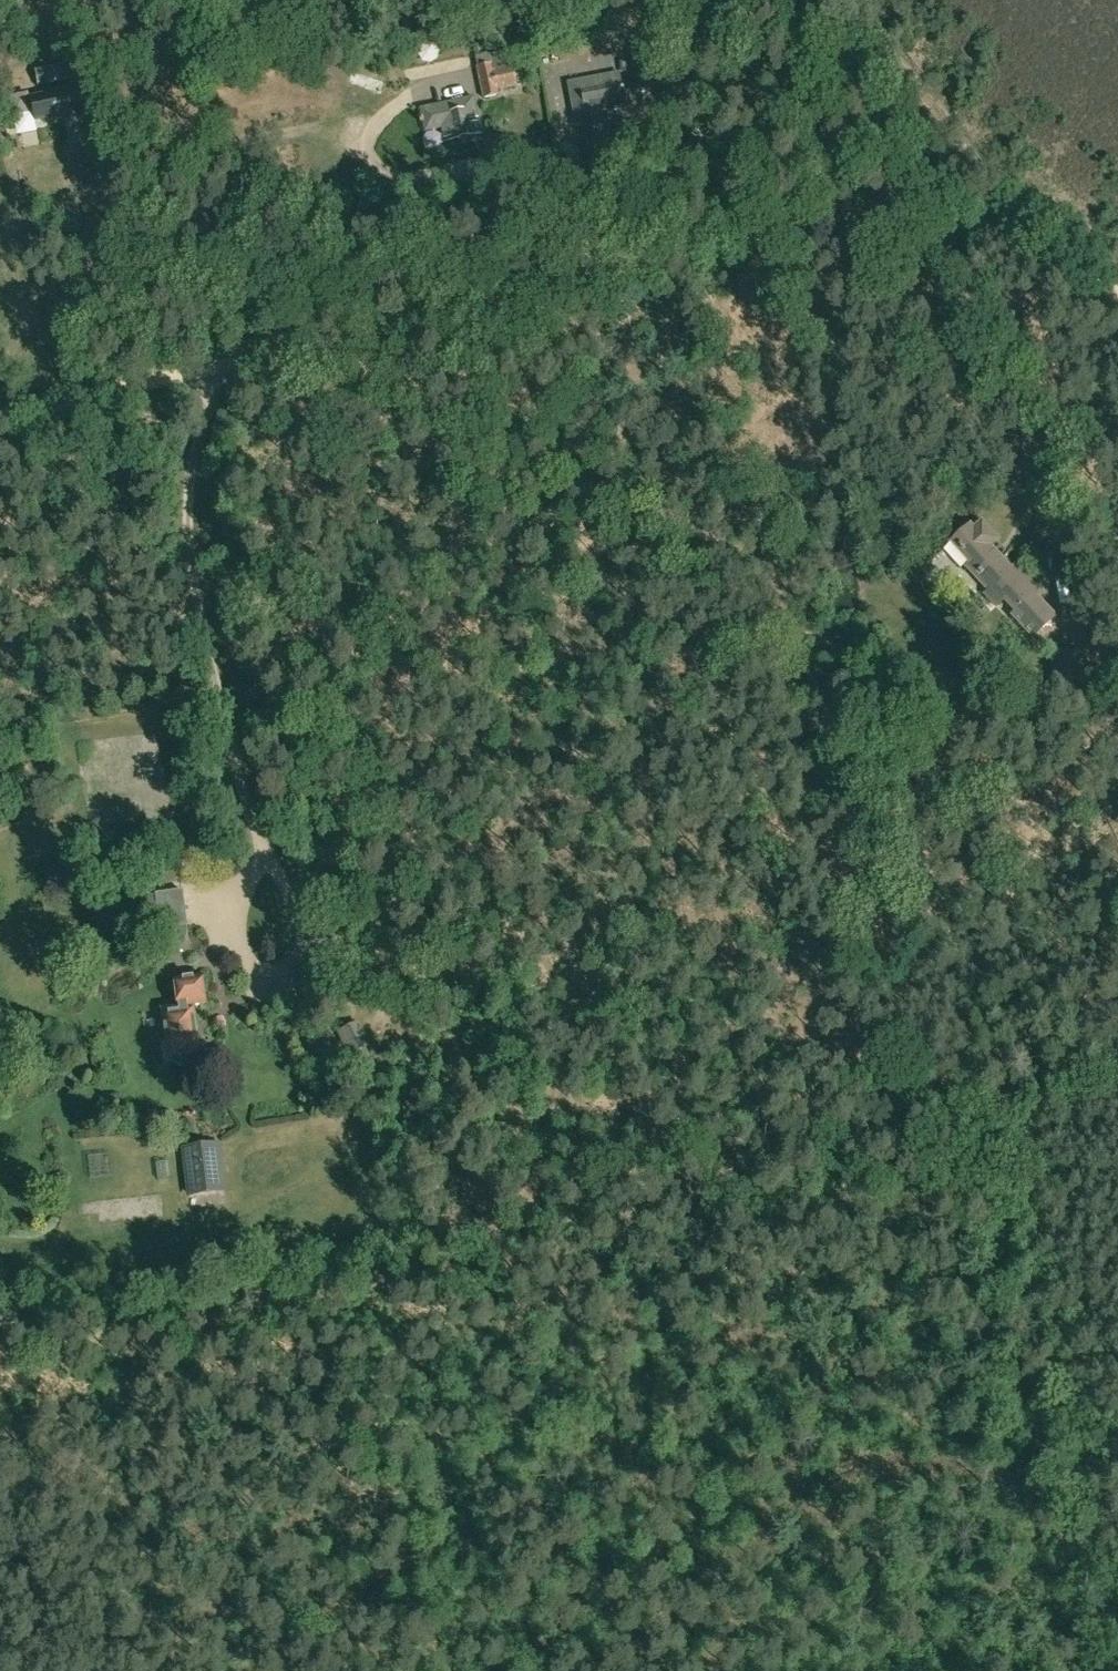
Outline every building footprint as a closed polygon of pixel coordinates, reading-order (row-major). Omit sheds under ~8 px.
[(72,57),(64,35),(42,43),(50,65),(72,57)] [(498,93),(497,88),(516,83),(512,64),(511,65),(507,49),(488,53),(490,62),(477,65),(483,94),(483,97),(498,93)] [(575,114),(624,105),(618,73),(569,82),(575,114)] [(45,92),(46,94),(31,97),(36,119),(62,114),(63,118),(78,115),(77,110),(81,109),(76,85),(45,92)] [(443,130),(445,140),(481,132),(473,95),(419,107),(421,117),(419,118),(421,125),(423,124),(425,134),(443,130)] [(996,605),(1015,587),(1027,600),(1012,614),(1033,636),(1055,616),(1035,595),(1039,591),(1015,565),(1011,569),(989,546),(993,540),(992,532),(987,527),(980,526),(973,529),(969,525),(951,542),(970,562),(965,566),(988,590),(984,593),(996,605)] [(161,930),(169,928),(169,931),(172,936),(176,939),(183,938),(186,934),(186,929),(186,926),(188,925),(182,890),(141,896),(145,922),(159,920),(161,930)] [(173,977),(174,988),(178,1012),(162,1014),(167,1056),(172,1062),(178,1065),(185,1066),(191,1063),(196,1058),(198,1052),(192,1005),(205,1003),(201,973),(173,977)] [(189,1186),(227,1181),(221,1137),(183,1141),(189,1186)]
